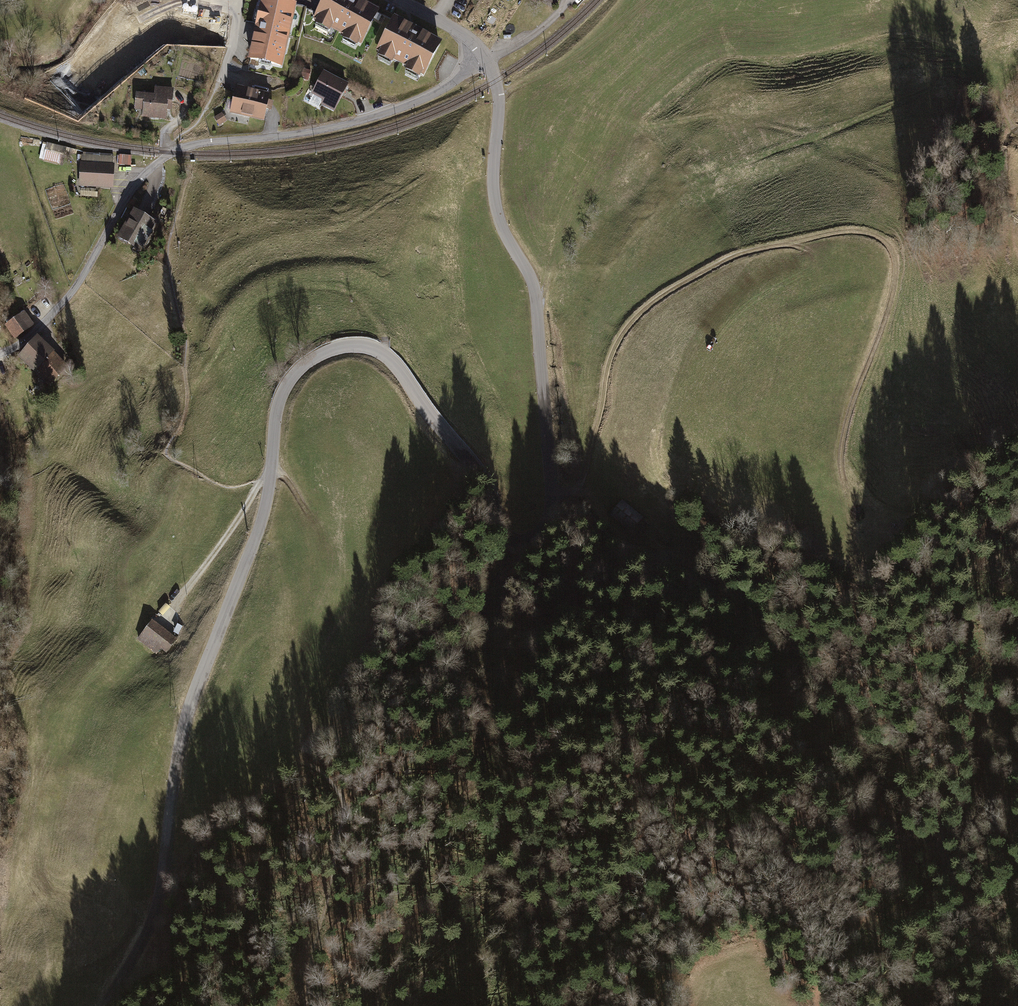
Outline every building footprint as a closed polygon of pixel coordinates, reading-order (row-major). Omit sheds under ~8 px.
[(261,0),(259,0),(246,62),(280,69),(293,6),(261,0)] [(358,0),(327,0),(316,20),(363,46),(381,13),(358,0)] [(179,3),(177,11),(195,15),(197,8),(179,3)] [(438,45),(394,23),(378,53),(422,77),(438,45)] [(309,72),(301,71),(300,77),(307,79),(309,72)] [(320,106),(333,112),(346,86),(340,83),(341,81),(321,71),(309,95),(322,102),(320,106)] [(144,111),(143,115),(164,118),(165,110),(169,110),(171,92),(154,90),(154,96),(138,95),(137,110),(144,111)] [(254,93),(238,90),(233,112),(236,113),(236,116),(250,119),(251,116),(263,118),(265,109),(269,110),(271,102),(266,101),(268,92),(254,90),(254,93)] [(211,119),(216,127),(225,121),(220,113),(211,119)] [(62,166),(66,148),(43,143),(39,161),(62,166)] [(114,156),(81,155),(79,188),(113,189),(114,156)] [(131,156),(119,155),(119,165),(131,166),(131,156)] [(158,225),(133,211),(117,240),(142,254),(158,225)] [(5,327),(15,340),(34,326),(25,313),(5,327)] [(69,366),(38,337),(18,359),(49,387),(69,366)] [(166,653),(177,638),(151,619),(136,638),(154,651),(157,647),(166,653)]
